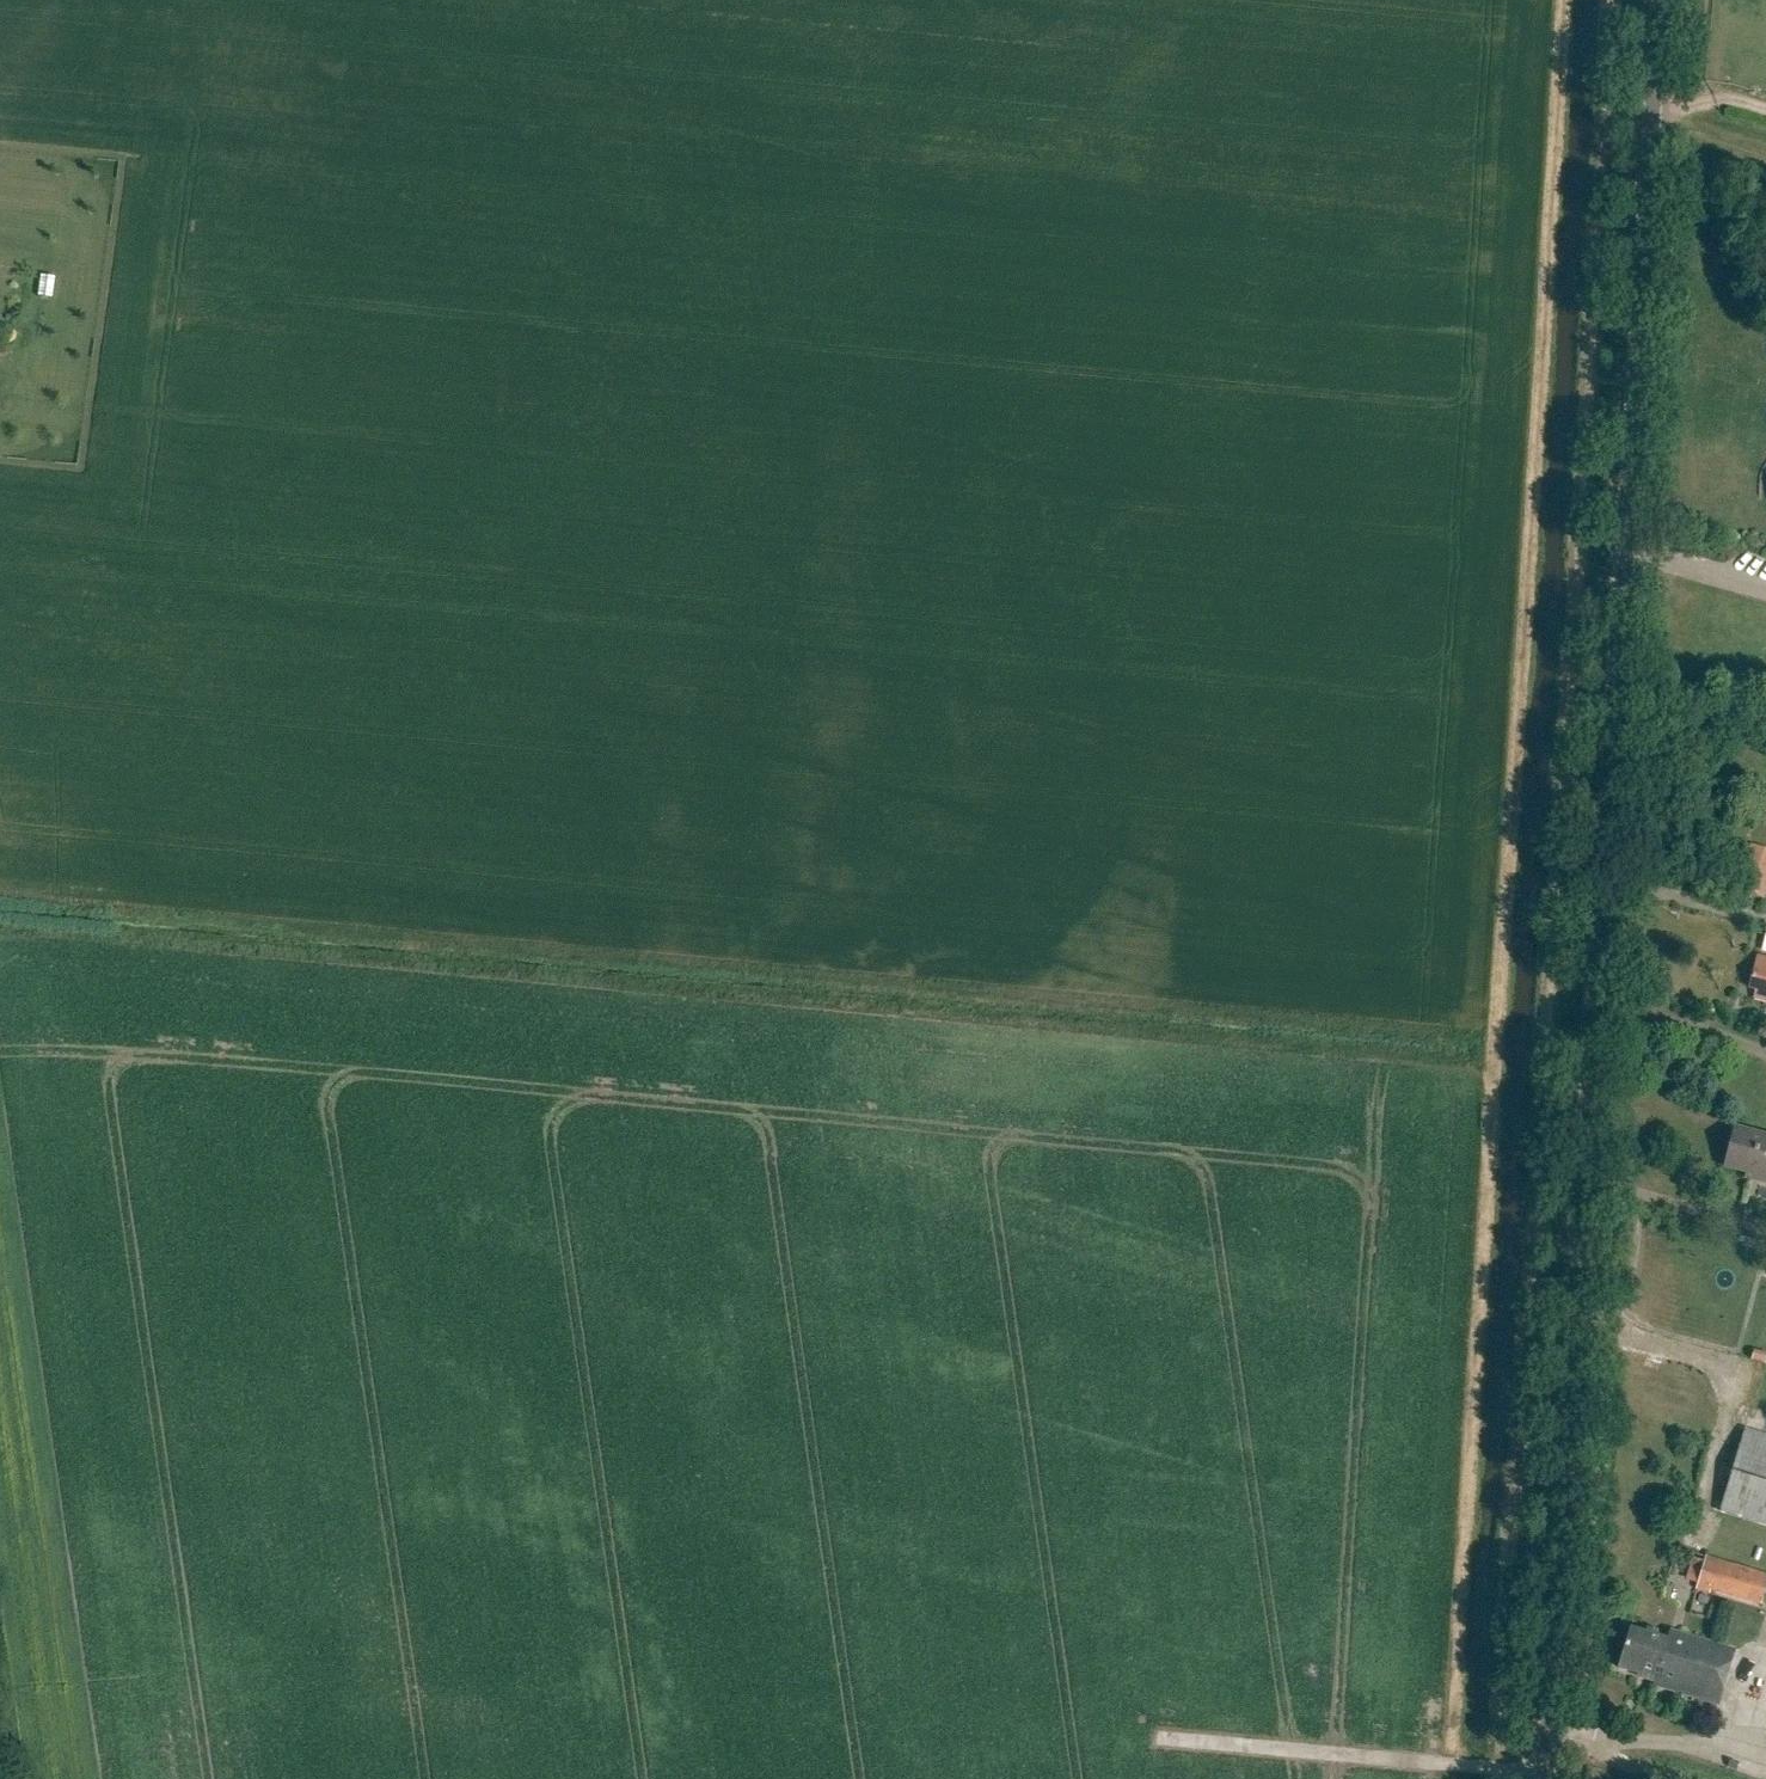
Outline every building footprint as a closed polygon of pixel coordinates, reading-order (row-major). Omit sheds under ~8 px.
[(1765,891),(1765,872),(1749,868),(1741,894),(1763,900),(1765,891)] [(1758,957),(1749,988),(1756,990),(1754,998),(1765,1002),(1765,959),(1758,957)] [(1725,1168),(1749,1174),(1748,1179),(1765,1184),(1765,1136),(1735,1128),(1725,1168)] [(1720,1511),(1765,1526),(1765,1438),(1744,1432),(1720,1511)] [(1696,1590),(1762,1609),(1765,1596),(1765,1575),(1706,1557),(1696,1590)] [(1619,1669),(1656,1680),(1654,1687),(1719,1707),(1735,1651),(1680,1634),(1671,1631),(1668,1640),(1631,1629),(1619,1669)]
